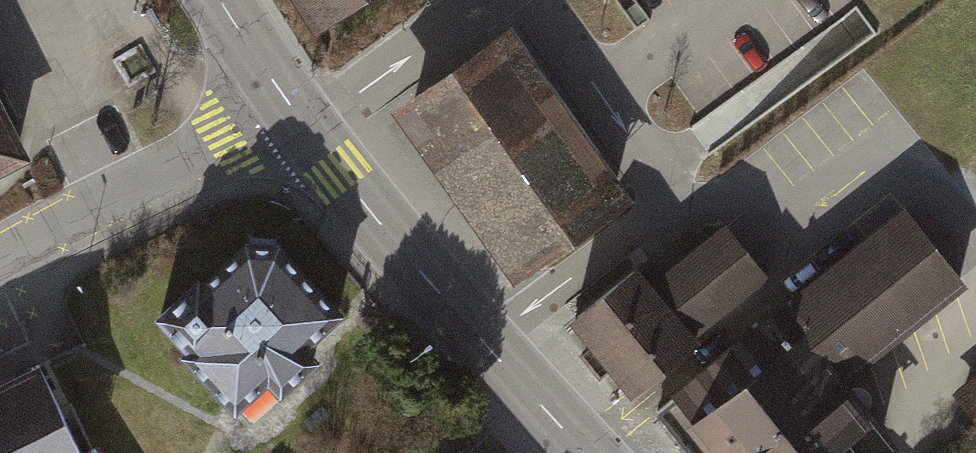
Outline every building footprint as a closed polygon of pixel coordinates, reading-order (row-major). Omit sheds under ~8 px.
[(312,31),(359,0),(292,0),(312,31)] [(629,202),(506,30),(391,112),(514,283),(629,202)] [(17,153),(2,122),(15,116),(1,89),(0,89),(0,161),(17,153)] [(671,405),(710,452),(888,452),(900,444),(850,384),(971,284),(908,208),(671,405)] [(726,221),(653,281),(699,338),(773,278),(726,221)] [(341,322),(261,238),(165,329),(244,413),(273,387),(286,400),(325,364),(312,350),(341,322)] [(639,265),(570,321),(630,394),(699,338),(653,281),(639,265)] [(45,360),(0,382),(0,452),(92,452),(45,360)] [(952,399),(975,426),(975,378),(952,399)]
